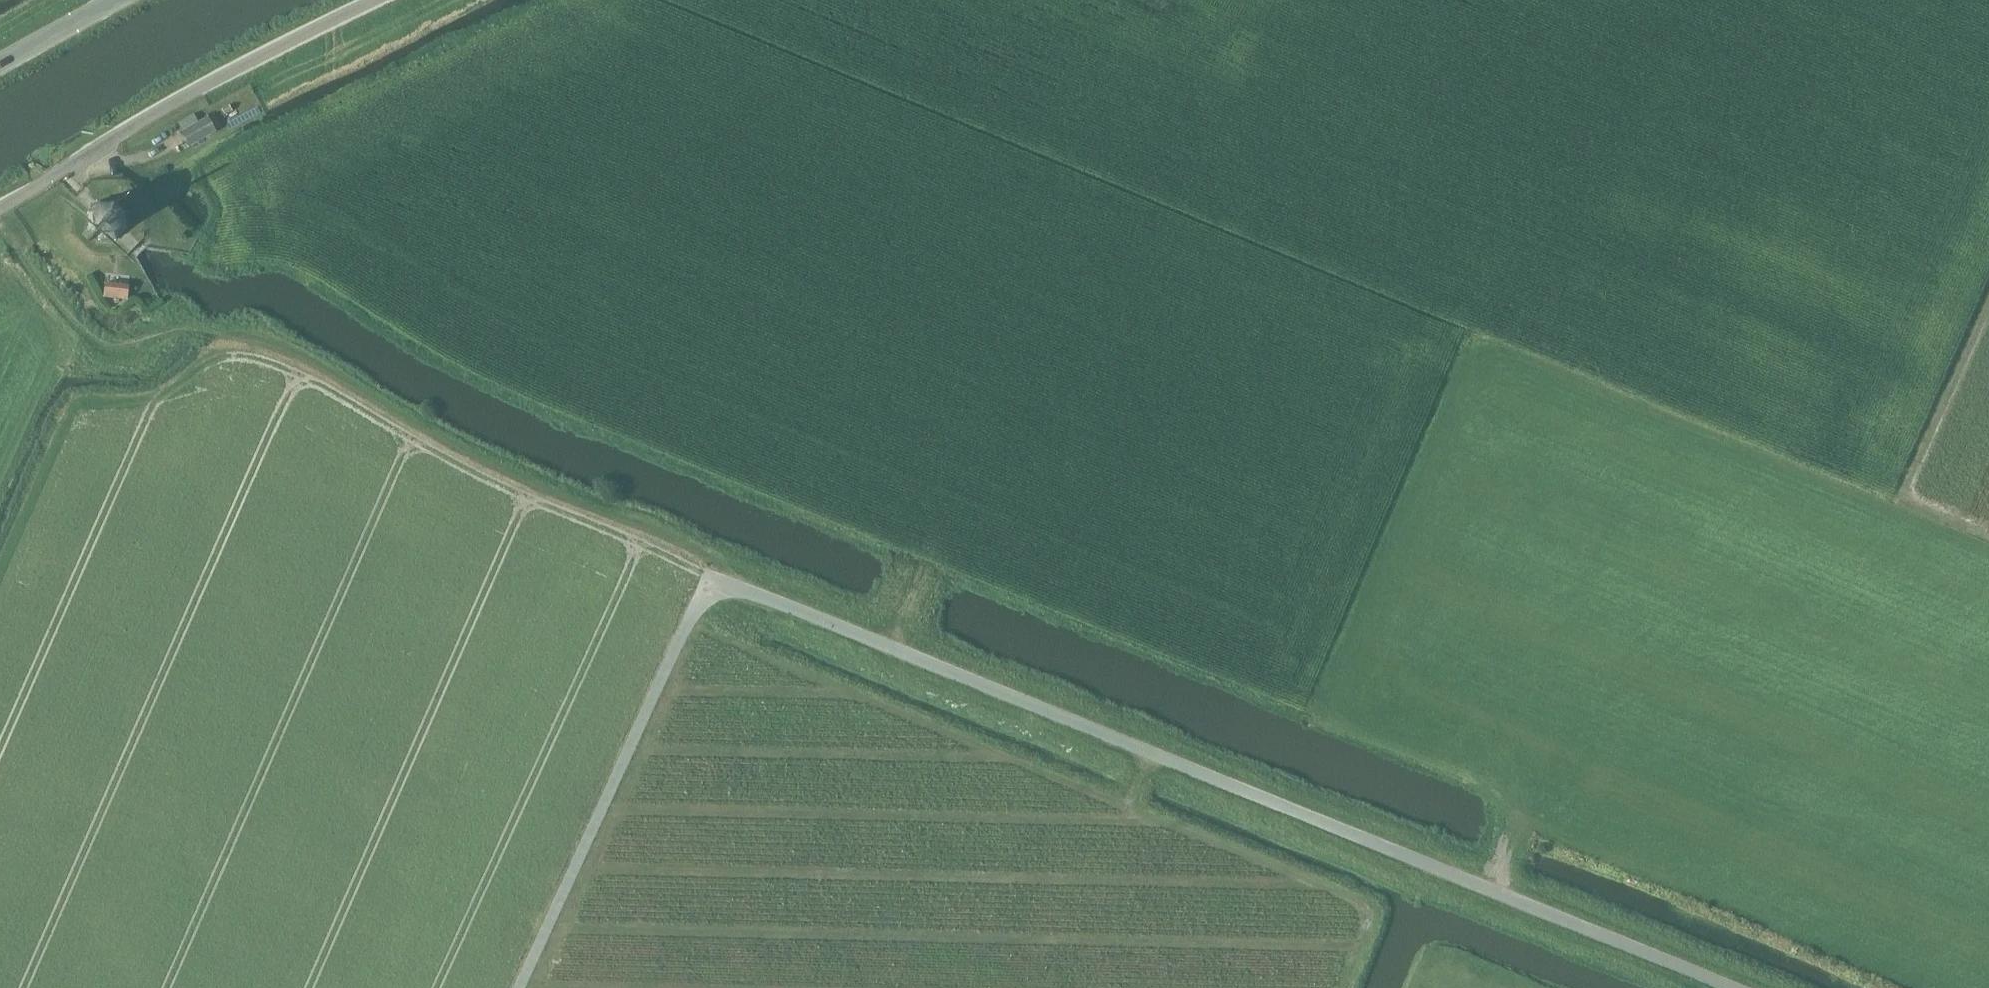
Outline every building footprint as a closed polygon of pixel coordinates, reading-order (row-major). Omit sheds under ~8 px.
[(229,105),(222,109),(225,115),(232,111),(229,105)] [(207,115),(180,130),(189,146),(216,131),(207,115)] [(115,242),(127,230),(127,214),(115,202),(99,203),(87,214),(87,231),(99,242),(115,242)] [(126,299),(128,286),(106,283),(105,296),(126,299)]
